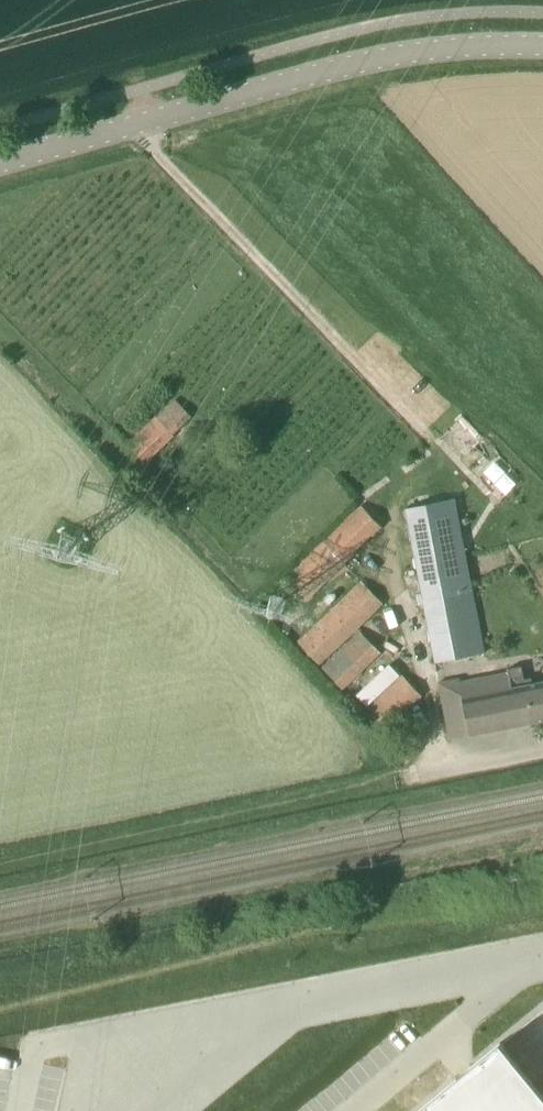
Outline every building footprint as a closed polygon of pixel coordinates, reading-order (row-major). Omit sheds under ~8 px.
[(175,434),(192,417),(177,401),(159,418),(157,416),(129,443),(148,462),(176,435),(175,434)] [(406,509),(437,662),(485,652),(456,499),(406,509)] [(308,601),(384,528),(380,524),(362,505),(287,578),(308,601)] [(321,664),(383,603),(361,580),(299,641),(321,664)] [(344,688),(381,653),(361,632),(324,667),(344,688)] [(522,666),(441,683),(451,738),(471,735),(542,721),(542,682),(533,684),(532,678),(525,679),(522,666)] [(384,731),(422,695),(403,675),(365,710),(384,731)] [(501,1041),(417,1110),(542,1110),(542,1091),(501,1041)]
